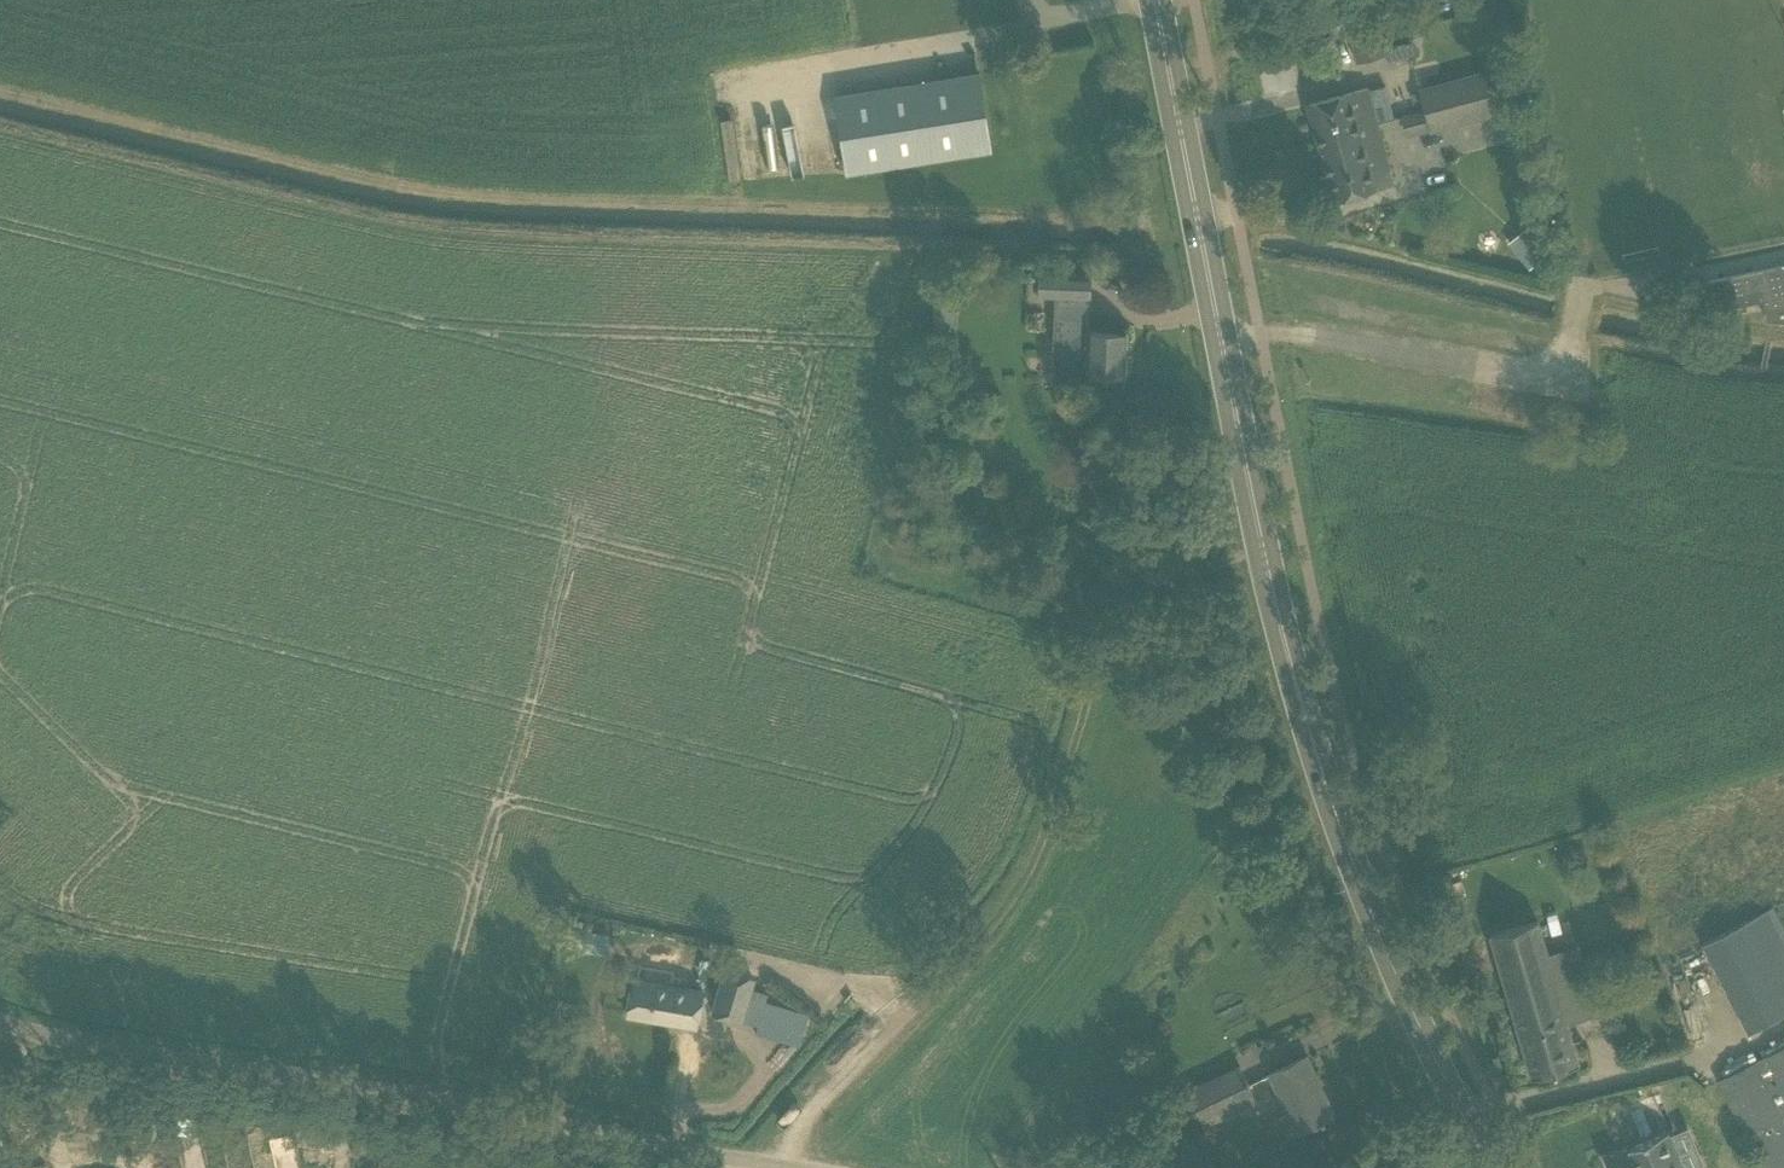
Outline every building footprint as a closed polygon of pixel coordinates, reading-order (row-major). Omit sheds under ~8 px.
[(1485,12),(1507,7),(1506,0),(1483,0),(1485,12)] [(1344,23),(1329,27),(1332,38),(1347,34),(1344,23)] [(1509,67),(1421,91),(1426,110),(1431,128),(1519,105),(1509,67)] [(835,96),(847,172),(992,149),(980,73),(835,96)] [(1308,104),(1319,143),(1378,127),(1368,88),(1308,104)] [(1320,178),(1327,202),(1394,184),(1378,127),(1319,143),(1328,176),(1320,178)] [(1539,240),(1520,255),(1531,269),(1550,253),(1539,240)] [(1783,321),(1783,263),(1684,286),(1687,302),(1706,298),(1707,303),(1722,299),(1725,313),(1747,308),(1746,304),(1762,300),(1767,319),(1783,321)] [(1091,275),(1040,273),(1039,295),(1091,297),(1091,275)] [(1087,383),(1087,374),(1125,375),(1127,331),(1088,330),(1089,316),(1053,315),(1051,381),(1087,383)] [(1704,944),(1749,1032),(1783,1014),(1783,947),(1766,912),(1704,944)] [(1514,928),(1491,934),(1511,1006),(1532,1077),(1555,1071),(1579,1064),(1567,1022),(1558,992),(1588,984),(1577,945),(1547,953),(1537,921),(1514,928)] [(714,1013),(740,1022),(755,978),(729,970),(714,1013)] [(627,1015),(697,1026),(703,991),(633,979),(627,1015)] [(1763,1167),(1783,1167),(1783,1046),(1718,1081),(1763,1167)] [(1281,1067),(1268,1074),(1288,1113),(1298,1131),(1311,1125),(1333,1115),(1324,1095),(1322,1096),(1304,1057),(1281,1067)] [(1190,1089),(1206,1124),(1256,1101),(1240,1066),(1190,1089)] [(1669,1132),(1604,1159),(1608,1167),(1683,1167),(1669,1132)]
